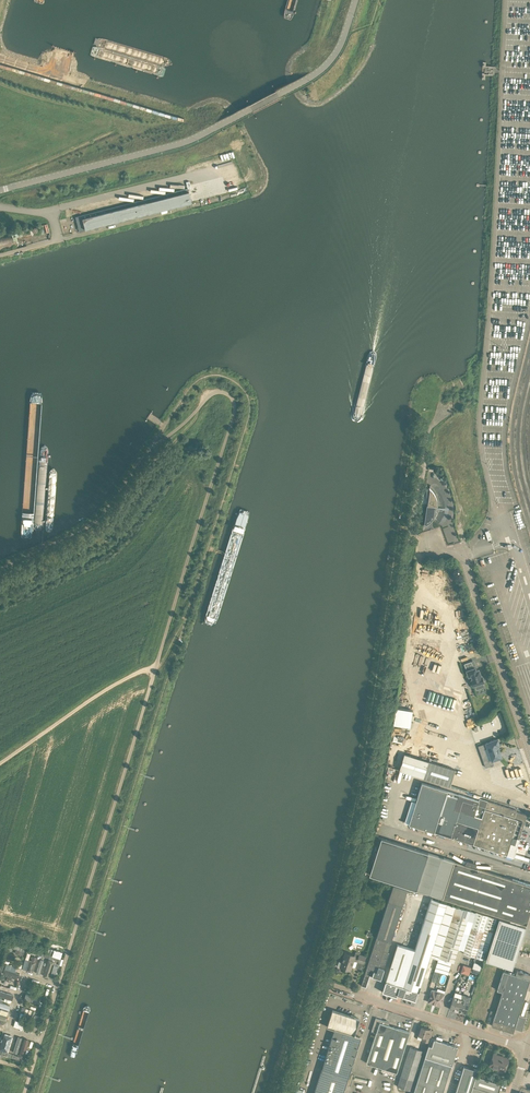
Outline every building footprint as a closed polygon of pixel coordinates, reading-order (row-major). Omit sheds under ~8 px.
[(188,188),(76,217),(79,231),(192,203),(188,188)] [(15,243),(18,242),(17,236),(19,235),(18,232),(15,232),(15,233),(12,234),(0,237),(0,249),(15,245),(15,243)] [(434,495),(434,494),(433,493),(433,492),(432,491),(431,490),(430,489),(431,485),(430,485),(430,488),(426,488),(427,484),(426,484),(423,506),(427,507),(425,525),(431,519),(432,519),(433,517),(434,517),(434,516),(435,515),(436,513),(436,512),(436,511),(437,506),(437,505),(437,504),(437,503),(437,501),(436,500),(436,499),(436,498),(436,497),(435,496),(434,495)] [(482,579),(486,590),(497,586),(494,575),(482,579)] [(458,655),(460,662),(471,658),(469,651),(458,655)] [(473,668),(471,661),(464,664),(469,676),(471,675),(473,679),(471,679),(473,685),(475,685),(477,689),(484,687),(482,682),(484,682),(482,676),(481,676),(479,670),(476,671),(475,667),(473,668)] [(471,686),(469,681),(466,683),(472,697),(475,696),(473,692),(472,692),(470,687),(471,686)] [(415,710),(398,706),(395,723),(412,727),(415,710)] [(498,739),(486,743),(480,745),(482,750),(480,751),(479,753),(481,754),(485,767),(494,764),(492,761),(502,757),(498,746),(500,745),(498,739)] [(399,770),(423,777),(450,786),(450,787),(468,792),(469,791),(450,785),(455,770),(429,761),(404,754),(399,770)] [(493,802),(487,801),(480,798),(479,801),(422,782),(409,824),(507,855),(512,837),(519,839),(527,815),(516,811),(517,810),(497,804),(497,806),(492,805),(493,802)] [(454,861),(381,838),(369,875),(510,919),(521,923),(526,924),(529,913),(529,914),(529,885),(475,868),(475,864),(467,861),(465,865),(454,861)] [(381,979),(390,949),(389,949),(392,939),(404,902),(407,890),(393,886),(388,901),(377,937),(361,985),(366,987),(370,975),(381,979)] [(438,958),(455,905),(431,898),(415,949),(397,944),(382,992),(398,997),(401,986),(419,992),(430,956),(438,958)] [(455,905),(438,958),(439,958),(441,958),(454,963),(467,920),(473,922),(476,912),(471,910),(455,905)] [(476,912),(473,922),(463,953),(484,960),(497,918),(476,912)] [(520,925),(521,923),(510,919),(509,922),(499,918),(499,919),(486,960),(512,969),(525,928),(525,927),(520,925)] [(54,949),(54,952),(52,956),(61,958),(63,952),(54,949)] [(14,960),(16,955),(5,952),(4,957),(14,960)] [(342,962),(339,961),(338,966),(351,970),(354,960),(357,961),(364,963),(366,956),(359,954),(358,957),(355,956),(345,953),(342,962)] [(436,982),(439,971),(441,966),(439,965),(441,958),(439,958),(435,970),(431,981),(436,982)] [(33,963),(24,960),(21,970),(30,973),(33,963)] [(54,962),(48,960),(43,976),(49,978),(54,962)] [(39,976),(43,962),(38,961),(35,975),(39,976)] [(469,975),(471,967),(463,965),(461,972),(469,975)] [(19,974),(5,970),(4,974),(18,978),(19,974)] [(522,1031),(526,1017),(519,1015),(529,980),(529,974),(517,970),(515,975),(503,971),(497,990),(502,992),(491,1026),(513,1032),(514,1028),(522,1031)] [(428,1002),(440,1006),(444,993),(432,990),(428,1002)] [(0,992),(0,999),(11,1002),(13,996),(0,992)] [(457,1011),(463,995),(455,992),(449,1009),(457,1011)] [(38,1003),(39,997),(25,993),(23,999),(38,1003)] [(463,995),(457,1011),(465,1014),(470,997),(463,995)] [(0,1003),(0,1009),(7,1011),(8,1006),(0,1003)] [(350,1016),(332,1011),(327,1026),(335,1029),(314,1092),(343,1092),(361,1037),(354,1035),(359,1019),(354,1017),(355,1015),(351,1014),(350,1016)] [(30,1028),(37,1030),(41,1016),(34,1014),(30,1028)] [(376,1032),(366,1063),(397,1073),(410,1032),(388,1025),(389,1022),(376,1018),(371,1031),(376,1032)] [(22,1029),(25,1023),(15,1020),(13,1026),(22,1029)] [(429,1029),(421,1026),(418,1035),(423,1037),(422,1040),(429,1043),(432,1033),(428,1032),(429,1029)] [(4,1034),(0,1045),(0,1049),(6,1051),(11,1036),(4,1034)] [(451,1065),(452,1065),(457,1047),(455,1043),(435,1037),(432,1044),(429,1043),(414,1092),(443,1092),(451,1065)] [(16,1055),(21,1039),(16,1038),(12,1053),(16,1055)] [(28,1057),(32,1043),(28,1042),(23,1056),(28,1057)] [(410,1091),(423,1051),(410,1047),(397,1087),(410,1091)] [(505,1071),(509,1058),(494,1053),(489,1067),(505,1071)] [(476,1075),(477,1070),(464,1066),(455,1092),(498,1092),(501,1083),(476,1075)]
